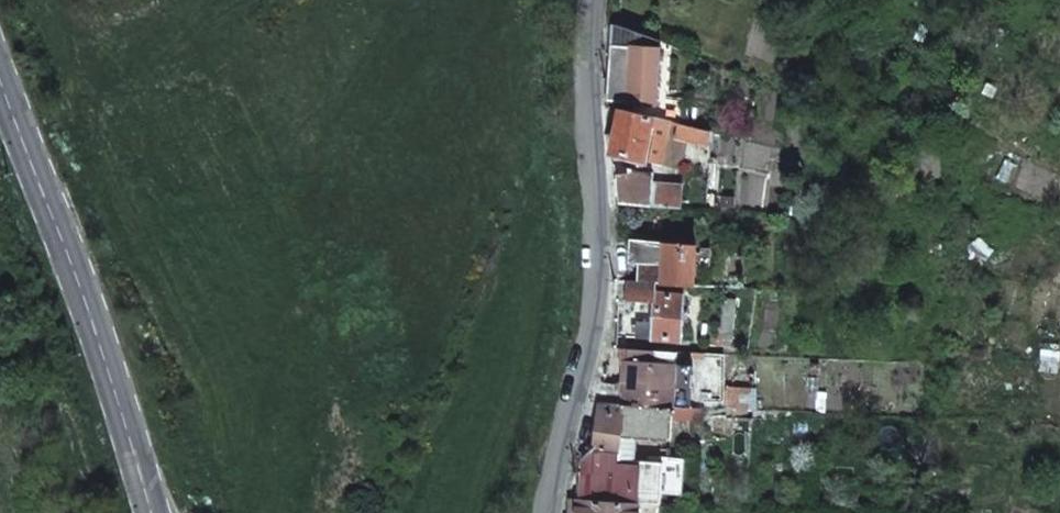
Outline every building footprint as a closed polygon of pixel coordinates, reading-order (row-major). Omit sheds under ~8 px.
[(613,25),(611,45),(658,49),(660,40),(617,25),(613,25)] [(611,45),(607,100),(655,104),(659,56),(658,49),(611,45)] [(621,109),(612,153),(620,155),(644,161),(653,117),(621,109)] [(661,164),(668,130),(670,121),(653,117),(644,161),(661,164)] [(677,133),(678,123),(670,121),(668,130),(677,133)] [(677,133),(677,137),(712,145),(713,131),(678,123),(677,133)] [(620,155),(619,160),(632,164),(631,168),(642,171),(644,161),(620,155)] [(631,168),(613,164),(616,204),(650,206),(651,184),(652,173),(642,171),(631,168)] [(651,184),(650,206),(658,207),(681,208),(681,187),(651,184)] [(630,240),(628,264),(637,264),(663,264),(663,283),(663,285),(694,286),(696,245),(630,240)] [(663,264),(637,264),(637,282),(656,283),(663,283),(663,264)] [(637,282),(626,282),(626,293),(656,295),(656,294),(656,283),(637,282)] [(654,323),(653,338),(680,341),(684,296),(656,294),(656,295),(654,323)] [(638,322),(637,338),(653,338),(654,323),(638,322)] [(626,349),(622,404),(673,408),(677,352),(626,349)] [(602,383),(599,402),(615,404),(616,403),(617,392),(615,385),(602,383)] [(725,392),(724,409),(754,410),(755,394),(725,392)] [(599,402),(594,449),(618,452),(620,437),(670,440),(673,408),(622,404),(615,404),(599,402)] [(618,452),(594,449),(580,472),(579,499),(614,501),(639,503),(661,504),(663,462),(618,460),(618,452)] [(578,512),(639,512),(639,503),(614,501),(579,499),(578,512)]
